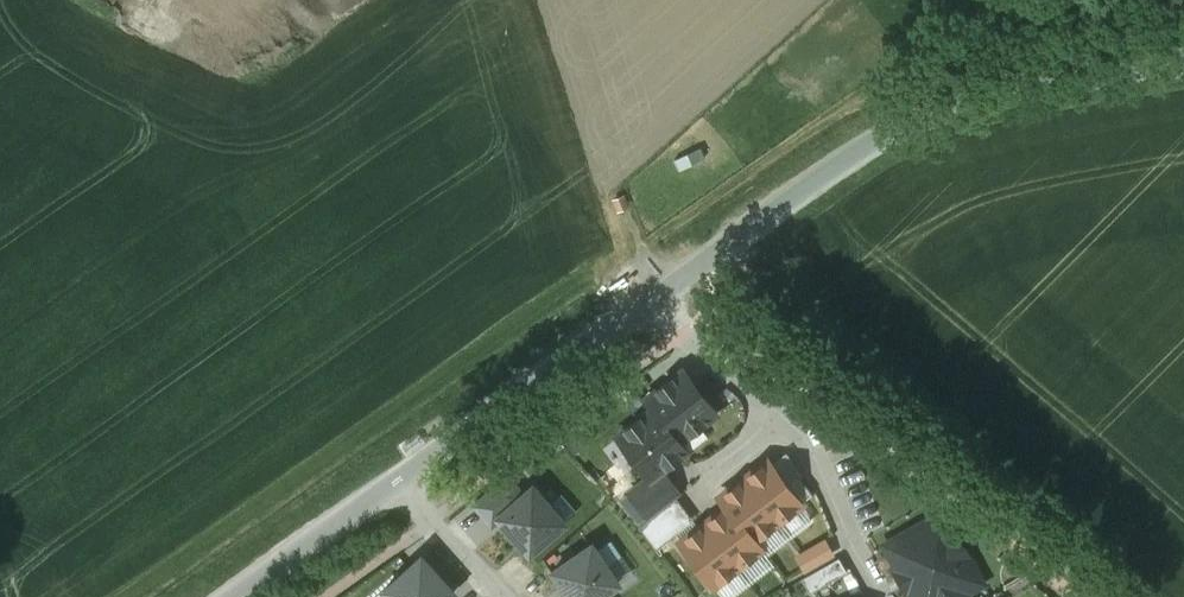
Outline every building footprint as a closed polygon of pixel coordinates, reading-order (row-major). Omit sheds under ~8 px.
[(653,408),(679,441),(716,413),(683,370),(646,398),(653,408)] [(662,470),(686,451),(679,441),(653,408),(617,435),(649,477),(650,479),(662,470)] [(804,474),(787,451),(771,464),(801,503),(812,494),(799,478),(804,474)] [(768,460),(743,479),(777,522),(800,504),(801,503),(771,464),(768,460)] [(629,491),(650,518),(653,515),(677,497),(681,494),(662,470),(650,479),(649,477),(629,491)] [(499,517),(498,516),(524,494),(508,476),(476,504),(492,524),(499,517)] [(743,479),(720,497),(727,506),(754,540),(777,522),(743,479)] [(499,517),(530,553),(565,523),(533,486),(524,494),(498,516),(499,517)] [(682,540),(700,527),(677,497),(653,515),(661,527),(670,538),(677,533),(682,540)] [(800,504),(777,522),(790,539),(813,521),(800,504)] [(727,506),(704,523),(737,566),(760,549),(727,506)] [(638,526),(647,538),(661,527),(653,515),(650,518),(638,526)] [(966,592),(983,583),(968,554),(948,565),(935,541),(946,535),(926,521),(884,545),(897,568),(900,574),(907,570),(913,582),(911,583),(919,596),(924,596),(925,596),(926,596),(969,596),(966,592)] [(777,522),(754,540),(767,557),(790,539),(777,522)] [(682,540),(680,542),(714,585),(737,566),(704,523),(700,527),(682,540)] [(656,549),(670,538),(661,527),(647,538),(656,549)] [(935,541),(948,565),(968,554),(946,535),(935,541)] [(826,537),(795,554),(805,573),(836,555),(826,537)] [(607,592),(619,584),(606,566),(622,555),(611,539),(596,550),(592,544),(552,571),(570,596),(599,596),(607,592)] [(760,549),(737,566),(751,584),(774,566),(767,557),(760,549)] [(454,592),(422,556),(384,590),(391,596),(449,596),(454,592)] [(839,557),(802,578),(810,593),(847,572),(839,557)] [(714,585),(723,596),(734,596),(751,584),(737,566),(714,585)] [(907,570),(900,574),(897,568),(892,571),(905,594),(908,592),(910,596),(919,596),(911,583),(913,582),(907,570)]
